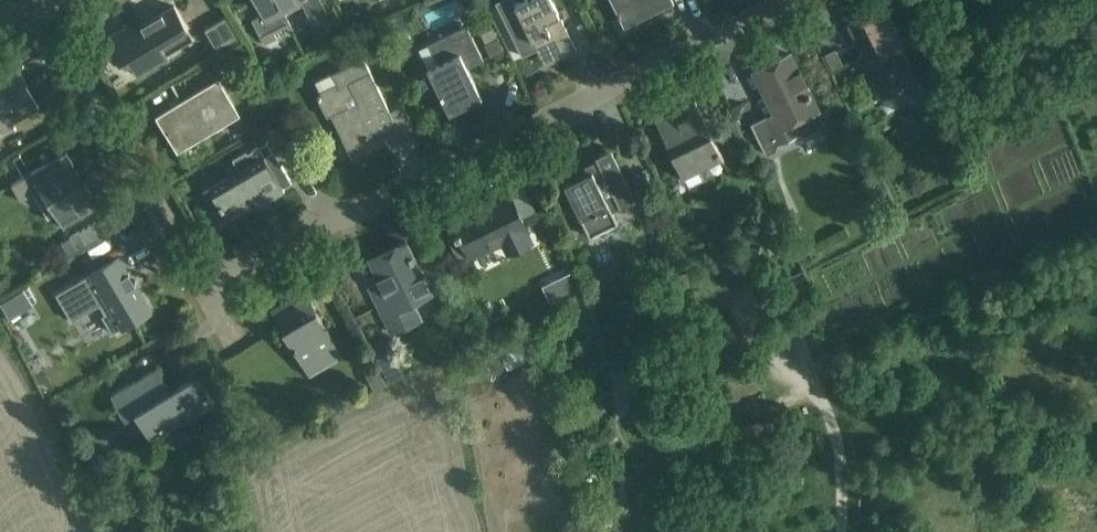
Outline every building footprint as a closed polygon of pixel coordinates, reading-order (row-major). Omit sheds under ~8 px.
[(264,13),(252,19),(264,45),(293,31),(283,9),(301,1),(310,18),(326,10),(321,0),(257,0),(264,13)] [(498,5),(522,55),(537,48),(542,58),(558,50),(561,57),(577,50),(571,39),(566,29),(563,21),(552,0),(520,0),(514,3),(513,0),(507,0),(498,5)] [(624,27),(648,15),(646,11),(656,6),(659,10),(674,3),(672,0),(611,0),(624,27)] [(194,38),(174,5),(143,24),(140,19),(111,37),(126,62),(131,59),(138,71),(194,38)] [(914,76),(893,32),(897,30),(895,27),(885,7),(849,24),(859,44),(867,61),(863,62),(877,89),(894,80),(896,85),(901,94),(919,85),(914,76)] [(486,14),(473,20),(479,34),(493,27),(486,14)] [(238,38),(225,16),(205,29),(217,50),(238,38)] [(586,20),(578,23),(582,31),(590,27),(586,20)] [(483,59),(465,24),(435,39),(427,43),(437,62),(427,67),(449,112),(481,97),(467,67),(483,59)] [(574,25),(566,29),(571,39),(579,35),(574,25)] [(498,38),(485,44),(490,56),(504,50),(498,38)] [(825,54),(832,68),(843,63),(836,48),(825,54)] [(751,123),(766,154),(775,150),(777,144),(798,134),(804,135),(820,128),(822,121),(816,108),(817,107),(790,53),(755,71),(775,112),(751,123)] [(369,68),(364,57),(332,72),(336,82),(320,90),(322,94),(318,96),(326,114),(330,112),(353,159),(377,148),(371,137),(380,133),(381,136),(398,127),(369,68)] [(17,68),(0,78),(0,129),(39,106),(17,68)] [(238,114),(217,80),(157,115),(178,150),(238,114)] [(949,96),(944,84),(936,88),(941,100),(949,96)] [(694,164),(720,151),(705,119),(695,100),(655,119),(665,139),(681,171),(688,186),(702,179),(694,164)] [(831,123),(838,139),(851,134),(844,117),(831,123)] [(264,156),(258,146),(248,153),(246,150),(232,158),(239,170),(210,187),(202,192),(221,224),(229,219),(267,196),(269,200),(284,191),(282,187),(292,181),(273,151),(264,156)] [(636,200),(611,149),(595,157),(601,169),(593,173),(592,170),(564,184),(581,218),(591,237),(618,223),(612,212),(636,200)] [(74,164),(66,152),(11,184),(21,201),(41,189),(64,228),(99,207),(88,189),(85,190),(71,166),(74,164)] [(317,165),(310,154),(299,160),(306,171),(317,165)] [(461,261),(459,258),(470,253),(471,256),(503,241),(511,257),(532,247),(524,231),(527,229),(509,191),(506,193),(508,196),(484,207),(483,204),(453,218),(459,231),(451,235),(451,237),(449,238),(449,236),(447,236),(459,262),(461,261)] [(430,291),(406,241),(371,258),(386,289),(373,295),(391,331),(419,317),(411,300),(430,291)] [(814,242),(798,250),(804,263),(820,255),(814,242)] [(128,273),(118,257),(99,268),(56,294),(72,320),(99,304),(105,313),(102,315),(116,340),(127,333),(123,326),(150,310),(133,283),(131,284),(125,275),(128,273)] [(574,269),(560,276),(568,294),(583,287),(574,269)] [(10,318),(33,304),(24,289),(1,303),(0,303),(10,318)] [(334,341),(304,291),(282,304),(285,310),(276,315),(302,360),(334,341)] [(583,297),(561,309),(568,323),(590,312),(583,297)] [(389,341),(372,349),(389,383),(405,375),(389,341)] [(377,366),(364,372),(374,391),(386,384),(377,366)] [(170,390),(157,368),(111,395),(125,418),(135,412),(151,439),(214,402),(198,374),(170,390)] [(595,369),(585,370),(586,380),(596,379),(595,369)]
